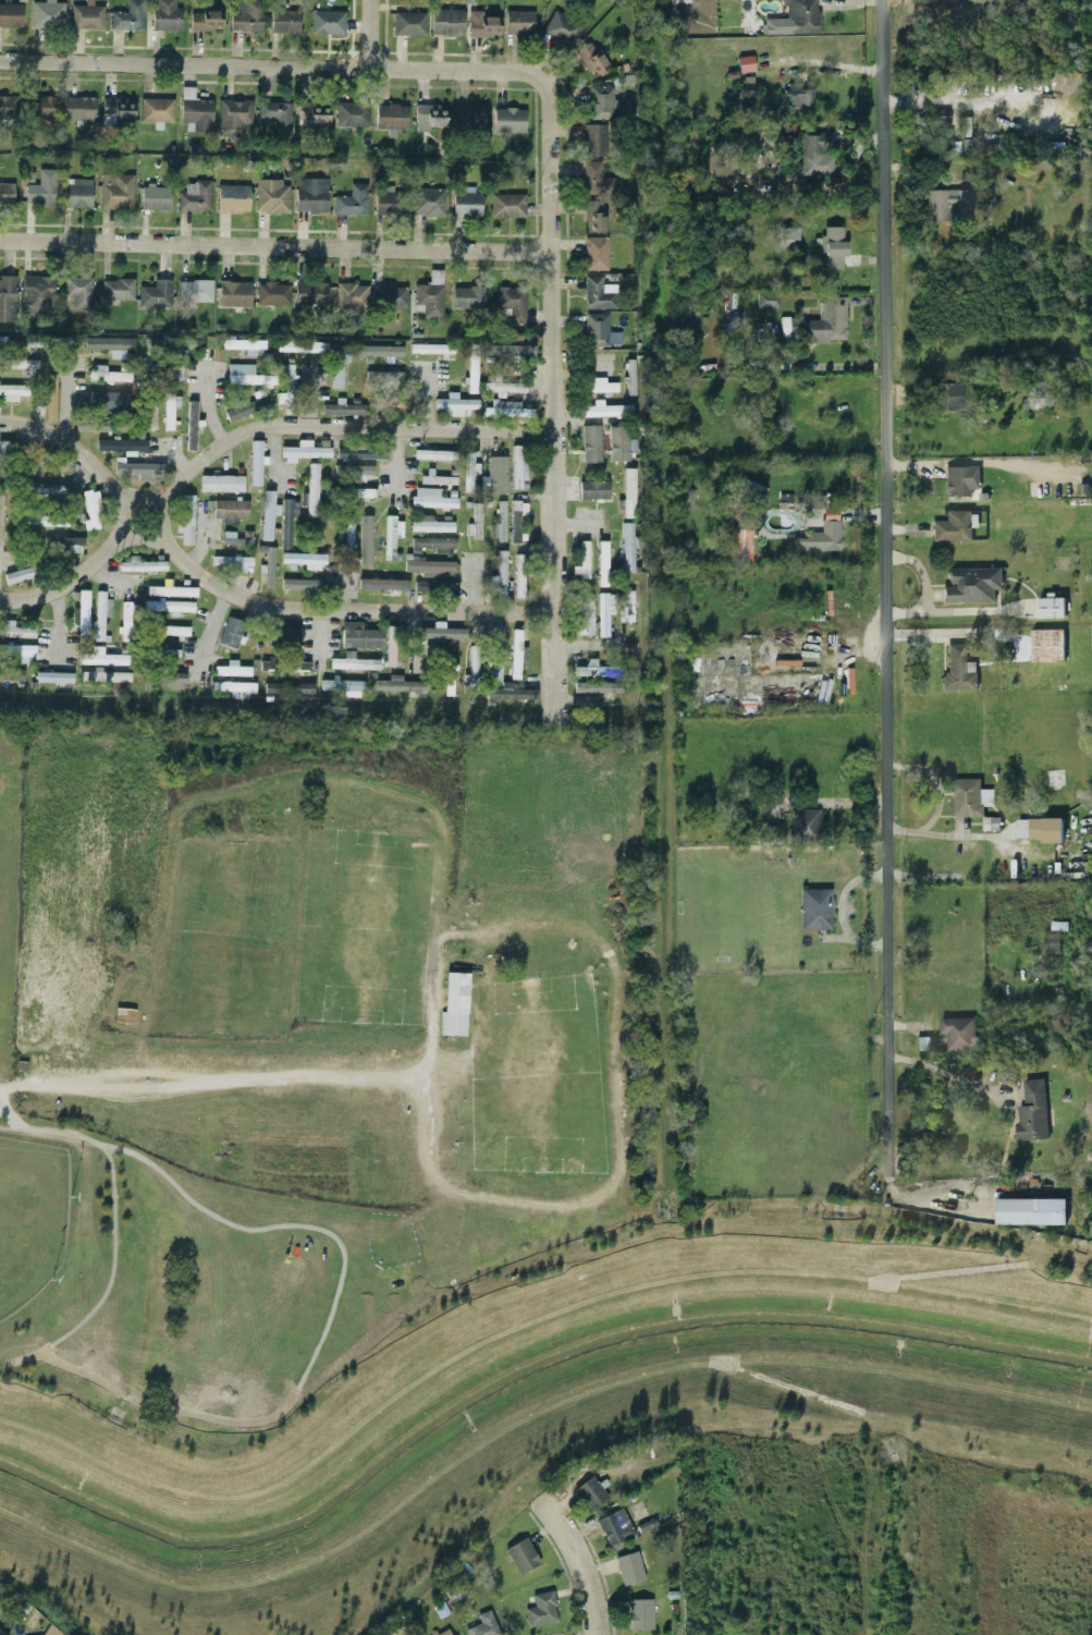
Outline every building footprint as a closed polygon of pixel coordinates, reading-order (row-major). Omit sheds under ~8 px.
[(55,2),(55,0),(44,0),(44,2),(31,2),(30,27),(63,28),(64,2),(55,2)] [(104,6),(93,5),(93,0),(84,0),(84,5),(71,5),(70,29),(103,29),(104,6)] [(127,11),(109,11),(110,30),(143,29),(142,0),(126,0),(127,11)] [(179,31),(180,8),(175,8),(175,0),(154,0),(153,30),(179,31)] [(261,0),(238,0),(238,13),(230,12),(229,31),(261,32),(261,0)] [(784,18),(761,18),(762,35),(818,33),(817,0),(783,0),(784,18)] [(21,28),(22,4),(0,4),(0,27),(21,28)] [(431,36),(462,36),(462,10),(431,9),(431,36)] [(298,34),(299,11),(272,10),(271,33),(298,34)] [(310,33),(344,34),(345,11),(310,10),(310,33)] [(190,30),(220,31),(220,12),(190,11),(190,30)] [(467,36),(497,37),(497,16),(483,16),(483,11),(468,11),(467,36)] [(533,11),(505,11),(504,33),(533,34),(533,11)] [(581,23),(552,11),(542,33),(572,46),(581,23)] [(426,13),(393,12),(392,35),(426,36),(426,13)] [(608,68),(592,40),(575,50),(591,78),(608,68)] [(752,55),(737,57),(738,73),(754,71),(752,55)] [(740,97),(756,97),(756,77),(739,77),(740,97)] [(784,108),(813,107),(813,89),(800,89),(800,83),(783,84),(784,108)] [(612,86),(591,87),(592,119),(616,118),(615,100),(612,100),(612,86)] [(212,132),(212,100),(193,99),(193,89),(180,88),(180,122),(193,122),(193,132),(212,132)] [(0,96),(0,120),(14,121),(14,96),(0,96)] [(34,115),(54,116),(54,96),(34,96),(34,115)] [(94,97),(63,96),(62,121),(94,121),(94,97)] [(133,120),(132,98),(101,99),(102,124),(114,124),(114,120),(133,120)] [(173,99),(141,98),(140,121),(172,122),(173,99)] [(251,124),(251,101),(218,100),(217,137),(243,137),(243,124),(251,124)] [(291,103),(258,102),(257,122),(274,123),(274,132),(290,133),(291,103)] [(328,125),(328,103),(297,104),(297,125),(328,125)] [(368,127),(369,103),(335,103),(335,126),(368,127)] [(375,128),(407,129),(407,105),(375,104),(375,128)] [(446,127),(445,105),(414,106),(415,132),(428,131),(428,127),(446,127)] [(485,106),(453,106),(452,127),(485,128),(485,106)] [(491,108),(491,132),(524,133),(525,109),(491,108)] [(932,110),(933,124),(949,123),(949,109),(932,110)] [(583,156),(607,156),(607,124),(583,124),(583,156)] [(832,132),(800,133),(801,175),(833,175),(832,132)] [(614,195),(614,178),(601,177),(601,161),(583,161),(583,194),(614,195)] [(25,184),(25,203),(55,204),(56,169),(38,169),(38,184),(25,184)] [(99,209),(132,210),(133,175),(100,174),(99,209)] [(92,179),(63,178),(62,207),(91,208),(92,179)] [(295,212),(326,213),(327,179),(296,178),(295,212)] [(288,212),(289,185),(280,185),(280,179),(256,179),(255,212),(288,212)] [(185,181),(184,193),(177,193),(177,211),(210,211),(210,182),(185,181)] [(366,184),(349,183),(349,196),(334,196),(333,214),(365,214),(366,184)] [(217,211),(248,212),(249,185),(217,185),(217,211)] [(169,186),(141,186),(140,210),(168,210),(169,186)] [(444,216),(444,189),(412,188),(412,215),(444,216)] [(374,214),(396,215),(397,190),(375,189),(374,214)] [(927,189),(926,221),(948,222),(948,207),(970,207),(971,190),(927,189)] [(480,217),(481,190),(453,190),(453,216),(480,217)] [(524,194),(490,194),(491,218),(524,217),(524,194)] [(584,232),(603,233),(604,201),(585,201),(584,232)] [(842,227),(823,227),(823,237),(820,237),(820,270),(842,270),(842,256),(846,256),(846,242),(842,242),(842,227)] [(796,228),(779,228),(780,248),(797,247),(796,228)] [(607,270),(607,237),(583,237),(584,270),(607,270)] [(442,317),(442,270),(429,270),(429,284),(414,284),(414,305),(422,305),(422,318),(442,317)] [(0,275),(0,322),(14,322),(15,276),(0,275)] [(21,314),(53,314),(53,277),(21,276),(21,314)] [(615,309),(615,285),(602,285),(602,276),(584,276),(584,309),(615,309)] [(92,277),(64,277),(64,297),(71,297),(71,309),(91,309),(92,277)] [(101,301),(133,300),(132,279),(101,279),(101,301)] [(137,307),(171,308),(171,279),(153,279),(153,287),(138,286),(137,307)] [(179,280),(179,302),(211,302),(211,281),(179,280)] [(218,306),(250,307),(251,281),(218,281),(218,306)] [(289,305),(289,282),(257,282),(256,305),(289,305)] [(327,283),(295,282),(294,304),(326,305),(327,283)] [(368,284),(335,283),(334,309),(367,310),(368,284)] [(406,286),(374,285),(373,307),(406,308),(406,286)] [(452,287),(452,308),(484,309),(484,287),(452,287)] [(509,313),(509,320),(524,320),(525,288),(498,287),(497,313),(509,313)] [(755,308),(777,307),(776,292),(755,293),(755,308)] [(801,320),(801,341),(845,342),(846,298),(818,298),(818,320),(801,320)] [(134,338),(84,337),(84,349),(109,350),(109,359),(125,359),(125,350),(134,350),(134,338)] [(245,355),(262,356),(263,340),(223,340),(223,349),(245,349),(245,355)] [(276,352),(326,352),(326,341),(276,341),(276,352)] [(342,388),(342,361),(348,362),(349,344),(332,344),(331,388),(342,388)] [(441,354),(441,359),(452,359),(453,345),(410,344),(410,353),(441,354)] [(511,360),(534,361),(534,345),(483,344),(482,355),(511,356),(511,360)] [(402,356),(402,346),(353,346),(353,356),(402,356)] [(475,393),(476,349),(468,349),(466,393),(475,393)] [(37,369),(37,360),(5,359),(5,368),(37,369)] [(226,384),(275,385),(275,375),(253,374),(253,364),(227,364),(226,384)] [(293,364),(284,364),(283,394),(276,393),(276,406),(292,407),(293,364)] [(90,380),(105,380),(105,365),(90,365),(90,380)] [(392,385),(392,382),(402,381),(402,370),(365,372),(366,386),(392,385)] [(55,421),(56,376),(45,375),(44,420),(55,421)] [(617,392),(617,382),(605,382),(605,377),(588,377),(588,392),(617,392)] [(482,382),(482,392),(496,392),(496,398),(504,397),(504,392),(525,392),(525,382),(482,382)] [(936,411),(962,410),(962,383),(935,384),(936,411)] [(478,399),(456,399),(457,392),(446,392),(446,399),(435,399),(434,409),(442,409),(442,416),(468,416),(468,409),(478,410),(478,399)] [(163,430),(172,430),(173,408),(179,408),(179,394),(164,393),(163,430)] [(234,409),(225,411),(227,419),(268,410),(265,397),(233,404),(234,409)] [(335,404),(322,404),(322,414),(365,415),(365,405),(344,404),(344,399),(335,398),(335,404)] [(1024,409),(1046,408),(1045,399),(1024,400),(1024,409)] [(533,409),(519,408),(519,401),(490,400),(490,407),(483,407),(483,419),(532,420),(533,409)] [(582,417),(631,416),(631,405),(603,405),(603,400),(593,400),(593,406),(582,406),(582,417)] [(186,450),(195,451),(196,401),(187,401),(186,450)] [(599,425),(582,425),(582,463),(600,462),(599,425)] [(609,461),(628,462),(628,427),(609,427),(609,461)] [(146,440),(96,438),(96,450),(146,451),(146,440)] [(330,458),(330,447),(310,447),(310,440),(298,440),(298,447),(280,446),(280,457),(330,458)] [(0,441),(0,456),(9,457),(11,442),(0,441)] [(261,441),(251,441),(250,485),(262,485),(262,455),(261,455),(261,441)] [(385,460),(385,447),(337,446),(336,459),(385,460)] [(512,489),(526,488),(525,446),(511,446),(512,489)] [(413,459),(455,460),(456,451),(414,450),(413,459)] [(471,474),(478,474),(478,463),(472,463),(473,453),(463,452),(462,492),(471,492),(471,474)] [(165,464),(130,464),(130,453),(122,453),(122,458),(114,458),(114,473),(137,473),(137,482),(158,482),(158,473),(165,473),(165,464)] [(507,456),(488,456),(488,494),(506,494),(507,456)] [(306,516),(316,516),(317,464),(307,463),(306,516)] [(373,465),(334,466),(334,482),(373,481),(373,465)] [(979,466),(945,466),(945,496),(972,496),(971,490),(979,490),(979,466)] [(70,468),(24,467),(24,477),(70,478),(70,468)] [(634,468),(623,468),(623,518),(634,518),(634,468)] [(243,492),(243,476),(200,475),(200,491),(243,492)] [(431,476),(431,475),(420,475),(420,484),(456,484),(456,477),(431,476)] [(608,481),(579,482),(579,500),(609,499),(608,481)] [(27,496),(63,496),(63,488),(27,488),(27,496)] [(374,498),(374,489),(353,488),(353,497),(374,498)] [(413,508),(457,506),(456,497),(440,498),(440,488),(412,488),(413,508)] [(95,490),(82,492),(87,520),(82,521),(84,531),(102,527),(95,490)] [(272,515),(279,515),(279,505),(274,505),(274,491),(263,491),(262,540),(271,540),(272,515)] [(194,495),(179,495),(178,532),(182,532),(181,545),(192,545),(194,495)] [(297,500),(282,499),(280,548),(290,548),(290,517),(297,517),(297,500)] [(505,501),(497,501),(496,525),(490,525),(490,541),(504,541),(505,501)] [(519,516),(526,515),(526,501),(510,502),(511,542),(520,542),(519,516)] [(480,504),(472,503),(472,524),(466,524),(466,537),(480,537),(480,504)] [(931,521),(932,541),(972,541),(972,527),(978,527),(978,511),(945,512),(945,521),(931,521)] [(17,525),(67,527),(67,514),(17,512),(17,525)] [(360,565),(372,565),(371,515),(359,516),(360,565)] [(432,522),(432,515),(410,515),(410,531),(453,532),(453,522),(432,522)] [(385,560),(394,560),(394,538),(402,537),(402,518),(384,518),(385,560)] [(353,523),(344,522),(343,552),(352,552),(353,523)] [(632,523),(622,523),(622,572),(633,572),(633,547),(639,547),(639,536),(632,536),(632,523)] [(751,529),(730,529),(729,562),(750,563),(751,529)] [(222,531),(222,545),(251,546),(252,532),(222,531)] [(454,552),(455,538),(412,537),(411,553),(420,554),(420,551),(454,552)] [(579,579),(589,579),(588,541),(578,541),(579,579)] [(598,586),(607,586),(607,541),(597,541),(598,586)] [(264,565),(259,565),(258,573),(265,573),(264,586),(273,586),(274,547),(265,546),(264,565)] [(323,570),(323,555),(282,553),(281,563),(304,563),(304,570),(323,570)] [(505,598),(506,553),(496,553),(494,598),(505,598)] [(513,597),(523,598),(524,555),(514,554),(513,597)] [(137,562),(137,555),(127,556),(127,562),(119,562),(119,572),(166,570),(165,561),(137,562)] [(424,561),(424,556),(404,555),(404,570),(421,571),(421,576),(454,577),(454,562),(424,561)] [(249,569),(249,557),(212,556),(212,568),(249,569)] [(37,577),(34,566),(3,573),(5,584),(37,577)] [(995,602),(995,590),(1003,590),(1002,568),(947,569),(947,586),(941,586),(942,603),(995,602)] [(407,590),(408,580),(358,578),(358,589),(407,590)] [(281,589),(320,590),(320,580),(282,579),(281,589)] [(451,583),(414,581),(414,591),(451,592),(451,583)] [(195,587),(146,586),(146,596),(195,596),(195,587)] [(89,590),(78,590),(77,634),(88,634),(89,590)] [(607,637),(607,614),(614,614),(614,593),(597,593),(598,637),(607,637)] [(1038,598),(1038,618),(1065,618),(1064,595),(1046,596),(1046,598),(1038,598)] [(592,635),(594,599),(580,598),(579,634),(592,635)] [(193,602),(144,600),(144,612),(178,613),(178,612),(193,612),(193,602)] [(121,627),(119,627),(119,641),(136,641),(135,603),(121,603),(121,627)] [(242,621),(225,617),(219,645),(236,649),(242,621)] [(433,628),(421,627),(420,638),(468,640),(468,629),(443,628),(444,622),(433,621),(433,628)] [(361,622),(341,622),(341,648),(380,648),(380,629),(361,629),(361,622)] [(188,637),(188,626),(159,626),(159,636),(188,637)] [(395,626),(385,626),(386,658),(396,657),(395,626)] [(275,645),(300,645),(301,627),(276,627),(275,645)] [(525,663),(525,647),(520,647),(521,630),(510,629),(509,679),(519,679),(519,663),(525,663)] [(1064,662),(1063,629),(1031,630),(1032,662),(1064,662)] [(30,656),(35,656),(35,646),(0,644),(0,661),(30,662),(30,656)] [(976,662),(967,662),(966,644),(945,644),(946,673),(940,673),(941,690),(977,689),(976,662)] [(102,647),(91,646),(91,655),(80,655),(80,664),(128,665),(128,655),(102,654),(102,647)] [(179,649),(161,649),(161,657),(178,658),(179,649)] [(329,669),(372,669),(372,660),(353,659),(354,651),(343,651),(343,658),(329,658),(329,669)] [(501,659),(488,659),(488,679),(501,680),(501,659)] [(214,675),(250,676),(250,667),(237,666),(237,660),(226,660),(226,666),(214,666),(214,675)] [(0,669),(0,680),(23,681),(23,670),(0,669)] [(129,682),(130,672),(100,671),(100,670),(81,669),(80,681),(107,682),(107,689),(121,689),(122,682),(129,682)] [(72,673),(35,672),(35,682),(72,683),(72,673)] [(184,674),(168,673),(167,688),(183,688),(184,674)] [(401,681),(401,676),(375,675),(375,692),(424,693),(424,681),(401,681)] [(320,679),(320,690),(334,690),(334,697),(362,697),(362,680),(331,679),(331,680),(320,679)] [(255,682),(212,682),(212,693),(226,693),(226,697),(255,697),(255,682)] [(574,694),(617,694),(617,682),(574,683),(574,694)] [(313,696),(313,683),(291,683),(290,696),(313,696)] [(536,700),(536,688),(498,687),(498,688),(486,688),(486,699),(536,700)] [(951,816),(984,817),(984,806),(993,806),(994,790),(980,789),(980,779),(952,778),(951,816)] [(790,843),(820,843),(819,809),(789,810),(790,843)] [(1063,818),(1016,819),(1017,841),(1063,840),(1063,818)] [(831,930),(830,889),(799,889),(799,930),(831,930)] [(1059,934),(1044,934),(1044,954),(1060,953),(1059,934)] [(466,1035),(467,973),(445,972),(444,1012),(440,1012),(439,1035),(466,1035)] [(947,1051),(976,1050),(975,1018),(940,1018),(940,1035),(946,1035),(947,1051)] [(1048,1139),(1045,1079),(1023,1080),(1024,1105),(1016,1106),(1017,1140),(1048,1139)] [(995,1224),(1066,1225),(1066,1199),(996,1198),(995,1224)] [(608,1498),(592,1475),(572,1489),(588,1512),(608,1498)] [(607,1547),(634,1536),(622,1508),(595,1519),(607,1547)] [(518,1575),(539,1564),(525,1537),(504,1548),(518,1575)] [(600,1561),(604,1577),(618,1574),(621,1586),(645,1580),(642,1571),(648,1569),(644,1550),(600,1561)] [(526,1626),(557,1623),(553,1591),(532,1594),(534,1607),(524,1608),(526,1626)] [(652,1629),(652,1599),(628,1600),(629,1630),(652,1629)] [(479,1623),(464,1629),(467,1634),(499,1634),(489,1610),(476,1615),(479,1623)] [(58,1632),(47,1626),(42,1634),(57,1634),(58,1632)]
